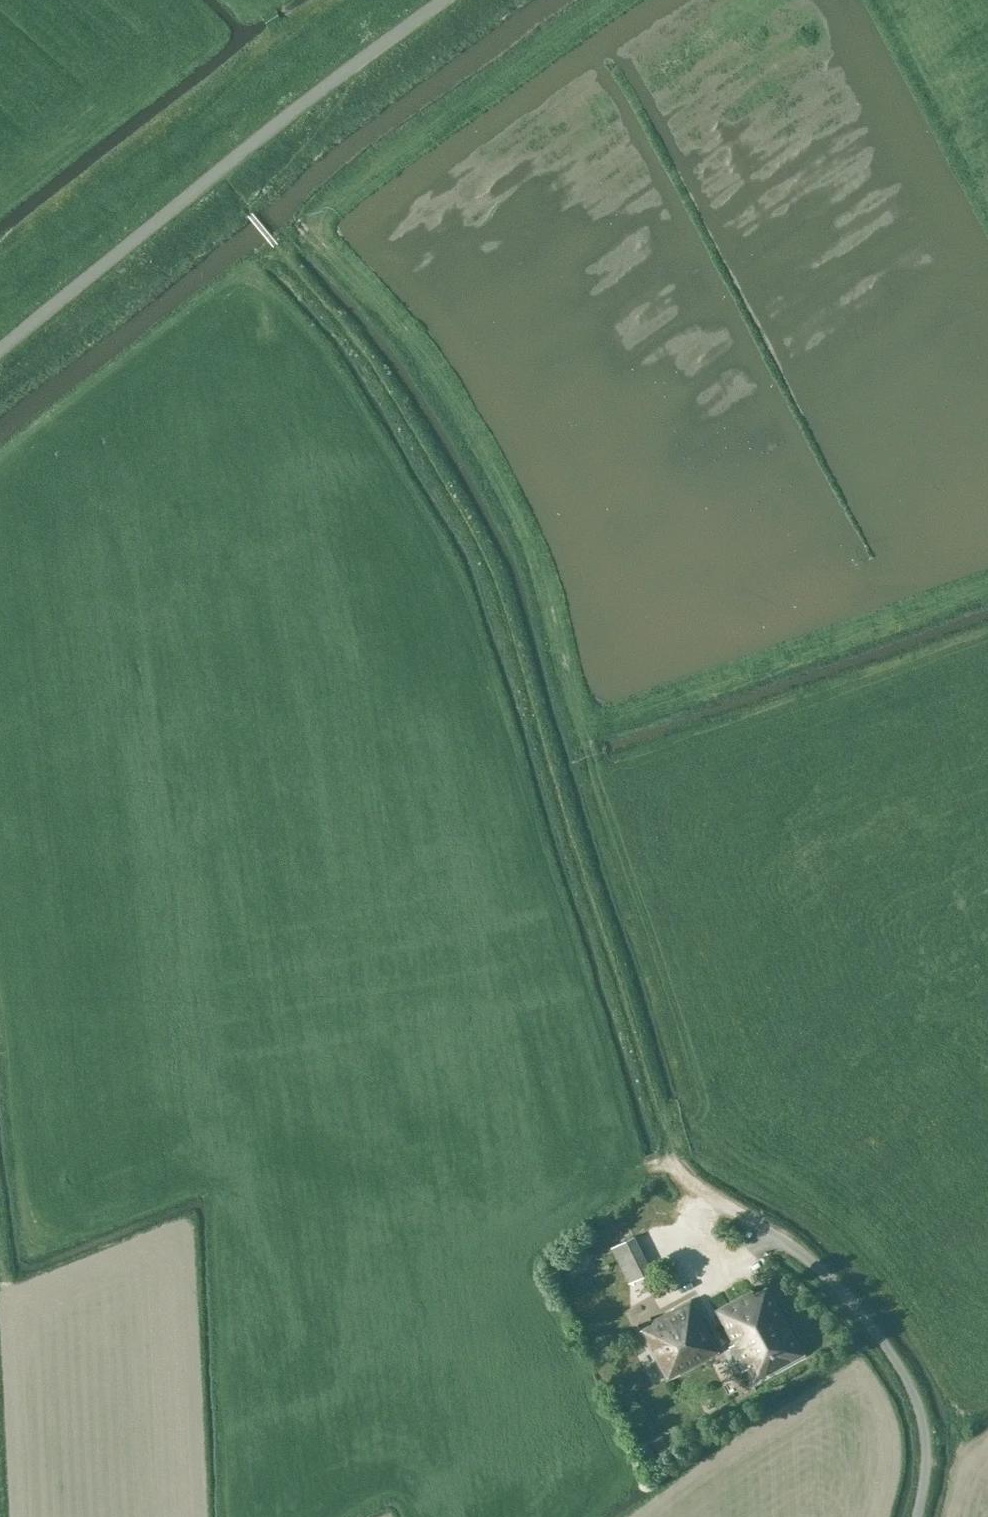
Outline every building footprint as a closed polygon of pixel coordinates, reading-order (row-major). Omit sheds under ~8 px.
[(629,1284),(651,1273),(634,1238),(612,1248),(629,1284)] [(729,1335),(733,1344),(729,1346),(742,1370),(747,1367),(753,1380),(803,1353),(767,1286),(754,1293),(752,1290),(715,1310),(720,1319),(707,1326),(716,1343),(729,1335)] [(667,1378),(718,1350),(690,1299),(652,1320),(653,1322),(640,1329),(667,1378)]
